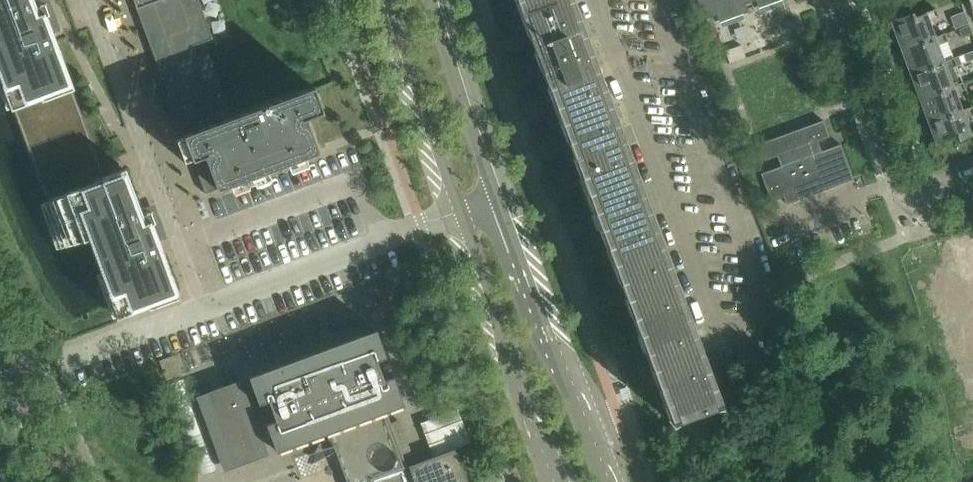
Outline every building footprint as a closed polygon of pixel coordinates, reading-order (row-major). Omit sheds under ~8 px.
[(12,110),(14,109),(48,201),(45,202),(62,249),(89,239),(118,318),(137,311),(180,295),(154,225),(160,223),(156,212),(144,217),(127,172),(106,179),(72,87),(73,87),(48,17),(54,15),(50,4),(38,9),(34,0),(0,0),(0,76),(12,110)] [(136,6),(146,3),(194,132),(184,135),(206,194),(319,152),(307,119),(324,112),(314,87),(234,117),(221,122),(193,47),(213,39),(198,0),(134,0),(136,6)] [(570,0),(518,0),(674,421),(720,404),(570,0)] [(704,19),(718,14),(720,22),(748,11),(745,3),(754,0),(697,0),(704,19)] [(935,38),(935,37),(929,21),(938,18),(935,9),(915,16),(914,13),(891,21),(900,46),(921,39),(922,43),(935,38)] [(921,39),(900,46),(909,70),(930,63),(932,67),(944,62),(938,45),(948,42),(944,34),(935,37),(935,38),(922,43),(921,39)] [(750,52),(747,45),(737,49),(740,56),(750,52)] [(930,63),(909,70),(918,95),(939,87),(941,92),(954,87),(954,86),(948,69),(957,66),(954,58),(944,62),(932,67),(930,63)] [(939,87),(918,95),(927,119),(948,111),(950,117),(963,112),(963,111),(957,95),(966,91),(963,83),(954,86),(954,87),(941,92),(939,87)] [(963,111),(963,112),(950,117),(948,111),(927,119),(936,145),(958,137),(959,141),(972,136),(972,133),(972,134),(966,119),(972,116),(972,110),(972,108),(963,111)] [(761,174),(772,201),(785,197),(787,204),(854,180),(841,145),(821,152),(817,141),(830,136),(824,121),(823,121),(823,122),(761,145),(760,143),(758,144),(764,160),(778,155),(782,166),(761,174)] [(407,467),(403,455),(391,424),(386,410),(404,404),(394,378),(385,381),(377,361),(386,357),(377,332),(376,330),(250,377),(250,379),(260,404),(252,407),(241,380),(196,397),(224,472),(269,455),(254,413),(271,406),(277,422),(267,425),(277,451),(277,452),(327,434),(345,481),(466,481),(454,450),(407,467)] [(469,444),(456,410),(419,424),(432,458),(469,444)]
